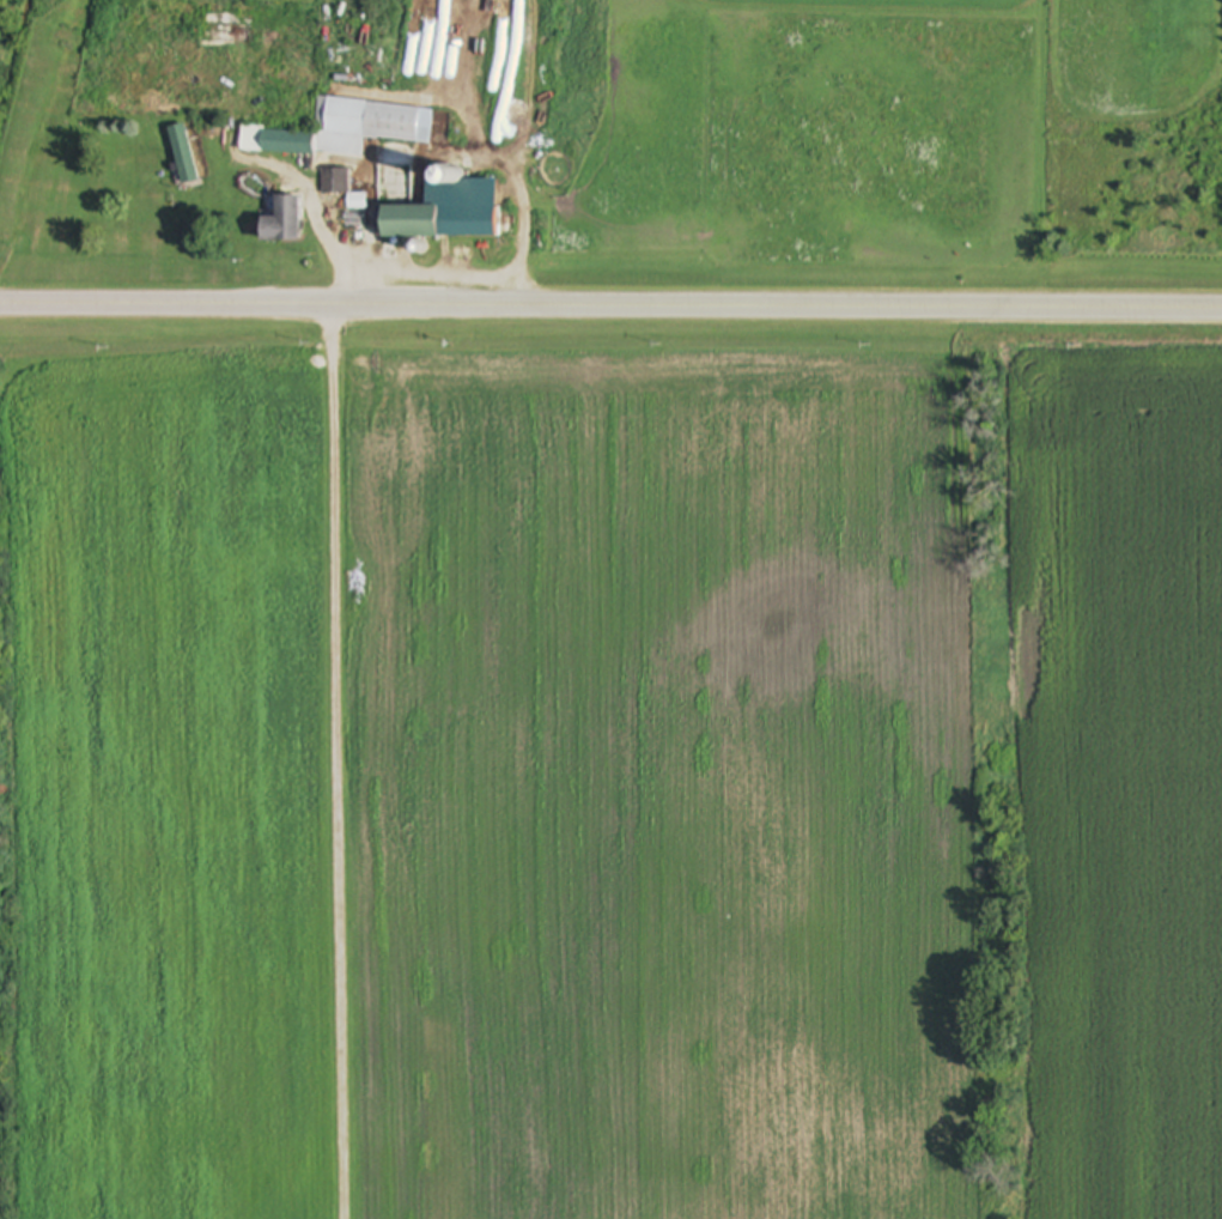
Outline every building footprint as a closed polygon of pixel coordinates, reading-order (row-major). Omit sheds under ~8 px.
[(327,100),(324,135),(417,145),(421,110),(327,100)] [(182,189),(199,186),(188,126),(171,129),(182,189)] [(241,154),(314,158),(315,134),(242,130),(241,154)] [(322,172),(322,195),(347,195),(347,172),(322,172)] [(381,209),(381,240),(498,240),(498,181),(463,181),(463,173),(426,173),(426,209),(381,209)] [(299,244),(299,199),(276,199),(276,220),(262,220),(262,244),(299,244)]
